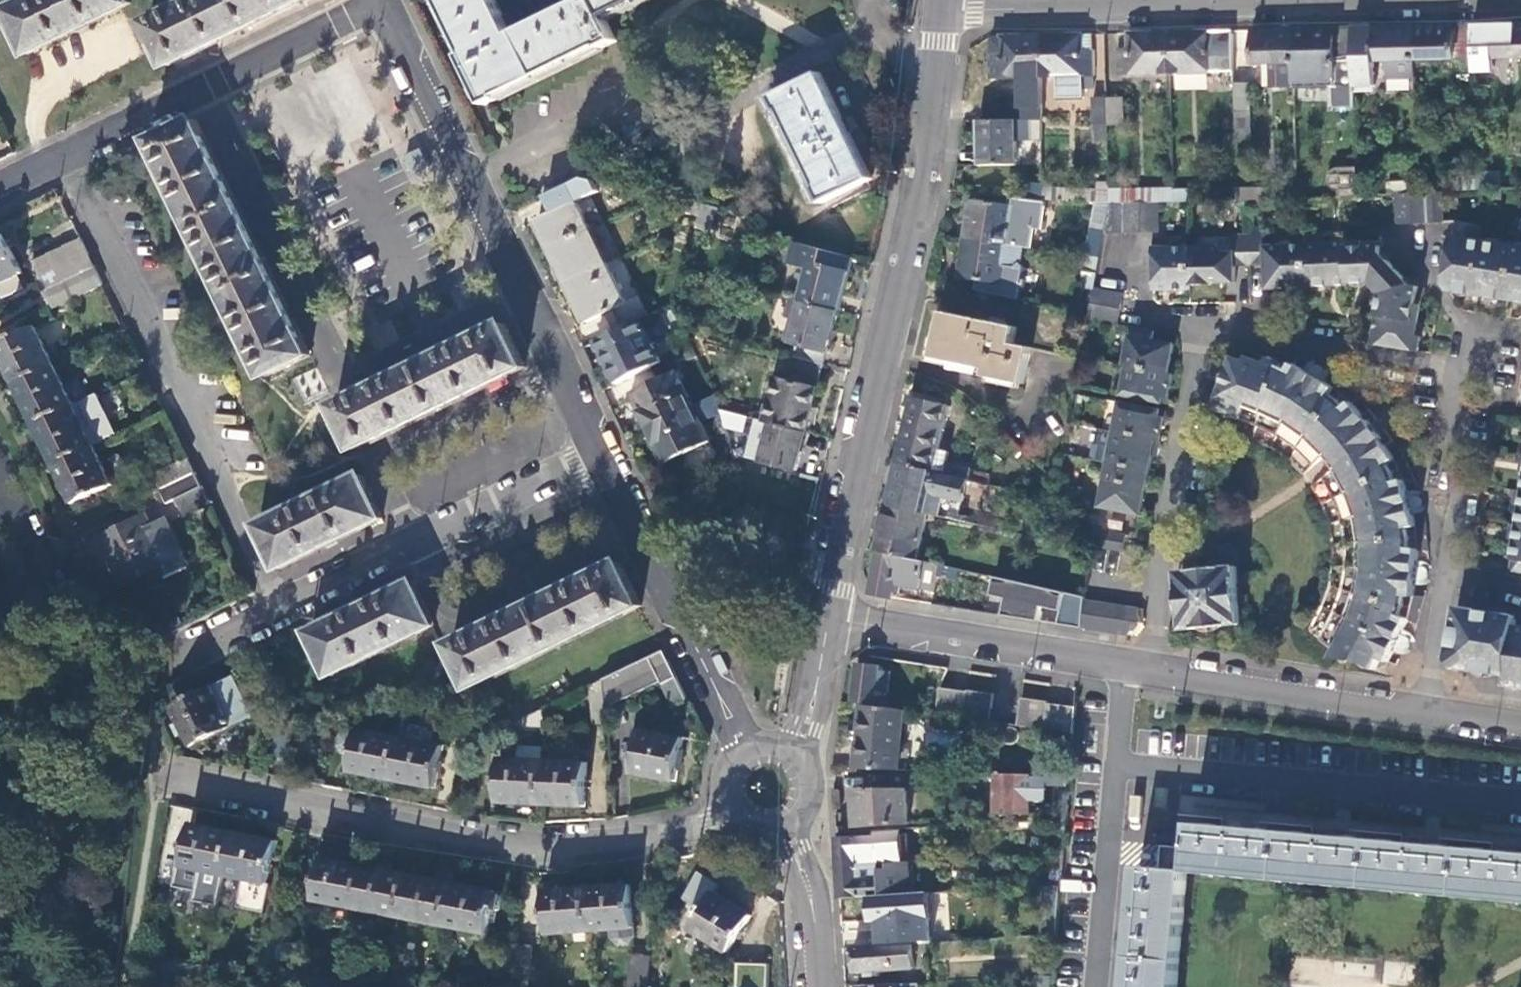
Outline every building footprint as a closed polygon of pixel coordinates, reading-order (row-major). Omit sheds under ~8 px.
[(7,7),(28,51),(80,26),(131,1),(130,0),(23,0),(7,7)] [(149,20),(170,64),(219,40),(298,2),(302,0),(190,0),(149,20)] [(488,104),(501,97),(500,95),(604,46),(605,47),(620,39),(609,16),(643,0),(581,0),(560,10),(515,32),(504,8),(499,0),(444,0),(469,51),(463,54),(488,104)] [(1492,24),(1473,25),(1475,58),(1520,57),(1520,23),(1492,24)] [(1468,59),(1467,25),(1413,26),(1413,60),(1468,59)] [(1413,60),(1413,26),(1372,27),(1373,61),(1387,61),(1388,79),(1414,78),(1413,60)] [(1367,68),(1366,27),(1352,28),(1353,68),(1367,68)] [(1330,107),(1354,106),(1353,68),(1352,28),(1293,29),(1294,62),(1295,88),(1329,87),(1330,107)] [(1254,64),(1294,62),(1293,29),(1253,30),(1254,64)] [(1234,73),(1233,31),(1168,32),(1170,74),(1234,73)] [(1117,75),(1170,74),(1168,32),(1129,33),(1129,50),(1117,50),(1117,75)] [(1082,52),(1081,34),(1041,36),(1041,77),(1056,76),(1057,98),(1084,98),(1083,76),(1094,76),(1093,52),(1092,52),(1082,52)] [(1092,52),(1092,34),(1081,34),(1082,52),(1092,52)] [(992,78),(1041,77),(1041,36),(994,37),(994,53),(991,53),(992,78)] [(820,186),(827,201),(873,178),(848,126),(823,74),(776,96),(783,111),(786,110),(822,185),(820,186)] [(1236,84),(1238,141),(1252,140),(1251,84),(1236,84)] [(1107,124),(1107,98),(1093,98),(1093,124),(1107,124)] [(1107,124),(1107,125),(1124,125),(1123,98),(1107,98),(1107,124)] [(1015,120),(1042,120),(1041,105),(986,104),(986,120),(1015,120)] [(267,378),(315,356),(198,115),(152,138),(267,378)] [(1015,166),(1015,120),(986,120),(977,120),(977,165),(1015,166)] [(1341,197),(1358,196),(1358,186),(1357,170),(1333,171),(1329,173),(1327,182),(1330,189),(1336,190),(1341,189),(1341,197)] [(592,195),(583,176),(558,189),(565,206),(538,219),(552,246),(592,227),(579,200),(592,195)] [(1446,191),(1479,189),(1478,176),(1446,177),(1446,191)] [(1043,202),(1042,188),(1042,185),(1027,184),(1026,200),(1043,202)] [(1390,194),(1418,193),(1417,184),(1389,185),(1389,194),(1390,194)] [(1110,202),(1109,189),(1042,188),(1043,202),(1096,202),(1110,202)] [(1159,201),(1173,200),(1173,188),(1109,189),(1110,202),(1124,202),(1139,201),(1159,201)] [(1237,201),(1277,200),(1277,189),(1237,189),(1237,201)] [(1438,221),(1436,192),(1420,193),(1418,193),(1390,194),(1392,223),(1438,221)] [(592,227),(605,221),(592,195),(579,200),(592,227)] [(704,203),(689,199),(686,209),(702,213),(704,203)] [(970,201),(964,240),(1013,246),(1017,228),(1007,226),(1010,208),(970,201)] [(1140,232),(1139,201),(1124,202),(1124,232),(1140,232)] [(1159,232),(1159,201),(1139,201),(1140,232),(1153,232),(1159,232)] [(1103,233),(1110,202),(1096,202),(1085,255),(1087,256),(1099,257),(1103,233)] [(1124,202),(1110,202),(1103,233),(1124,232),(1124,202)] [(592,227),(552,246),(562,268),(557,270),(563,283),(569,281),(609,261),(592,227)] [(22,269),(4,232),(0,234),(0,280),(22,269)] [(1250,266),(1250,235),(1233,235),(1234,252),(1214,253),(1214,245),(1189,246),(1190,285),(1211,285),(1211,282),(1235,281),(1235,266),(1250,266)] [(1307,287),(1305,244),(1265,246),(1264,235),(1250,235),(1250,266),(1266,265),(1267,289),(1307,287)] [(1451,235),(1449,238),(1447,246),(1445,246),(1445,247),(1440,272),(1445,272),(1443,284),(1448,290),(1520,302),(1520,247),(1451,235)] [(48,288),(95,265),(81,237),(55,250),(51,241),(45,244),(49,253),(36,259),(43,273),(41,274),(48,288)] [(1380,239),(1346,241),(1348,283),(1370,282),(1381,293),(1373,343),(1419,350),(1421,336),(1416,335),(1421,304),(1416,303),(1418,285),(1410,284),(1403,282),(1404,277),(1387,259),(1381,259),(1381,252),(1381,245),(1380,239)] [(1019,263),(1022,247),(1013,246),(964,240),(958,278),(976,280),(981,281),(979,290),(1017,299),(1019,287),(1023,287),(1024,279),(1020,279),(1022,267),(1019,263)] [(840,308),(854,255),(795,241),(790,262),(810,268),(806,281),(801,298),(840,308)] [(1348,283),(1346,241),(1305,244),(1307,287),(1348,284),(1348,283)] [(1190,285),(1189,246),(1153,246),(1153,290),(1190,289),(1190,285)] [(1092,288),(1099,257),(1087,256),(1083,273),(1080,285),(1092,288)] [(627,300),(609,261),(569,281),(588,319),(614,307),(624,327),(651,314),(641,294),(627,300)] [(53,306),(103,282),(95,265),(48,288),(45,289),(53,306)] [(1124,295),(1092,288),(1089,304),(1121,309),(1124,295)] [(829,350),(840,308),(801,298),(795,296),(790,315),(796,317),(798,318),(797,324),(793,324),(788,340),(800,342),(829,350)] [(1089,304),(1087,314),(1086,319),(1117,326),(1121,309),(1089,304)] [(986,377),(1024,385),(1033,347),(1015,344),(1018,327),(944,313),(933,357),(988,370),(986,377)] [(505,321),(336,404),(357,447),(526,365),(505,321)] [(55,362),(35,323),(0,340),(0,349),(15,381),(55,362)] [(1152,340),(1154,330),(1134,326),(1133,335),(1131,335),(1125,365),(1128,366),(1169,373),(1174,345),(1152,340)] [(829,350),(800,342),(797,355),(826,362),(829,350)] [(649,426),(693,405),(677,370),(683,367),(676,354),(653,366),(659,379),(633,392),(649,426)] [(808,430),(826,362),(797,355),(791,379),(777,376),(766,419),(808,430)] [(1398,654),(1404,655),(1411,652),(1414,648),(1414,642),(1412,637),(1408,633),(1402,631),(1408,617),(1420,621),(1426,594),(1414,592),(1415,587),(1416,581),(1425,581),(1429,576),(1431,571),(1431,567),(1427,563),(1424,560),(1418,560),(1418,557),(1431,558),(1429,532),(1417,532),(1414,516),(1420,514),(1423,512),(1427,506),(1428,501),(1423,495),(1419,493),(1415,492),(1408,494),(1407,487),(1416,484),(1405,459),(1396,462),(1375,430),(1353,404),(1362,397),(1342,377),(1334,387),(1321,379),(1324,377),(1327,371),(1325,366),(1323,362),(1315,360),(1310,361),(1305,365),(1303,369),(1293,363),(1282,359),(1277,372),(1262,366),(1264,361),(1254,358),(1254,359),(1247,356),(1244,361),(1233,357),(1214,407),(1235,415),(1270,430),(1285,438),(1303,451),(1315,465),(1326,458),(1336,472),(1326,479),(1330,486),(1342,517),(1345,529),(1348,556),(1346,580),(1341,599),(1337,609),(1320,636),(1336,647),(1332,656),(1360,662),(1367,668),(1372,668),(1376,668),(1385,664),(1388,661),(1393,651),(1398,654)] [(35,422),(74,403),(55,362),(15,381),(35,422)] [(1168,404),(1173,374),(1169,373),(1128,366),(1122,395),(1168,404)] [(914,399),(899,462),(935,471),(940,451),(949,408),(914,399)] [(1166,410),(1121,402),(1115,431),(1156,439),(1160,440),(1166,410)] [(94,443),(116,433),(110,419),(87,430),(74,403),(35,422),(55,462),(94,443)] [(710,439),(693,405),(649,426),(667,460),(710,439)] [(808,430),(766,419),(736,412),(734,424),(759,430),(760,424),(771,427),(763,457),(762,460),(798,468),(808,430)] [(760,424),(759,430),(752,455),(763,457),(771,427),(760,424)] [(1112,430),(1106,462),(1109,463),(1149,471),(1156,439),(1115,431),(1112,430)] [(1091,458),(1101,460),(1106,434),(1095,432),(1091,458)] [(94,443),(55,462),(74,502),(112,483),(94,443)] [(940,451),(935,471),(944,473),(947,464),(949,453),(940,451)] [(162,486),(195,470),(188,456),(155,472),(162,486)] [(935,471),(899,462),(888,505),(925,513),(941,517),(945,499),(960,503),(966,478),(944,473),(935,471)] [(1149,471),(1109,463),(1100,507),(1141,515),(1149,471)] [(966,478),(967,479),(970,470),(947,464),(944,473),(966,478)] [(178,497),(202,485),(195,470),(162,486),(160,487),(168,501),(178,497)] [(382,517),(361,473),(258,522),(279,566),(382,517)] [(187,514),(211,502),(202,485),(178,497),(187,514)] [(925,513),(888,505),(876,551),(879,551),(914,559),(925,513)] [(187,562),(181,550),(166,517),(147,525),(144,518),(94,541),(106,565),(115,561),(123,577),(157,561),(163,573),(187,562)] [(1516,523),(1510,557),(1512,558),(1509,574),(1520,575),(1520,524),(1516,523)] [(1127,535),(1097,529),(1094,546),(1123,552),(1127,535)] [(933,591),(940,564),(914,559),(879,551),(870,593),(893,597),(894,590),(899,591),(900,586),(919,591),(920,588),(933,591)] [(642,604),(620,560),(451,641),(473,685),(642,604)] [(1180,591),(1180,596),(1184,630),(1242,624),(1236,565),(1214,568),(1213,565),(1211,563),(1207,563),(1199,565),(1199,569),(1186,571),(1186,580),(1184,580),(1185,590),(1180,591)] [(332,673),(435,624),(413,580),(310,629),(332,673)] [(1130,635),(1132,631),(1128,620),(1130,606),(1085,599),(1083,628),(1096,629),(1130,635)] [(1457,610),(1450,655),(1460,667),(1506,675),(1505,684),(1520,686),(1520,625),(1515,624),(1516,619),(1503,612),(1472,607),(1457,610)] [(678,676),(664,647),(603,678),(604,690),(606,707),(661,680),(664,679),(665,682),(678,676)] [(854,700),(876,702),(876,701),(883,702),(885,690),(889,690),(891,671),(880,670),(881,665),(859,663),(854,700)] [(174,704),(194,743),(255,715),(235,674),(174,704)] [(688,696),(678,676),(665,682),(675,701),(688,696)] [(448,712),(464,708),(452,682),(436,686),(448,712)] [(991,721),(995,693),(969,689),(969,691),(940,687),(937,713),(991,721)] [(606,707),(604,690),(591,692),(594,723),(607,721),(606,707)] [(1022,697),(1018,725),(1075,733),(1077,706),(1049,702),(1049,701),(1022,697)] [(903,735),(906,709),(902,708),(864,703),(856,767),(908,768),(912,736),(903,735)] [(545,722),(546,706),(493,731),(505,741),(545,722)] [(392,777),(400,736),(358,727),(351,770),(392,777)] [(632,771),(677,779),(684,736),(640,729),(632,771)] [(446,744),(400,736),(392,777),(437,786),(446,744)] [(499,800),(541,802),(544,760),(500,757),(499,800)] [(544,760),(541,802),(586,804),(588,762),(544,760)] [(1072,772),(1049,772),(1049,784),(1071,785),(1072,772)] [(1030,813),(1031,777),(998,775),(997,812),(1030,813)] [(856,821),(908,819),(907,786),(855,788),(856,821)] [(1189,871),(1188,872),(1520,901),(1520,846),(1501,844),(1500,850),(1439,845),(1439,837),(1411,835),(1410,841),(1350,836),(1351,830),(1321,827),(1320,834),(1259,829),(1260,822),(1231,819),(1230,826),(1193,823),(1191,847),(1189,871)] [(182,864),(225,873),(233,831),(190,822),(182,864)] [(233,831),(225,873),(269,882),(278,840),(233,831)] [(880,864),(880,862),(879,850),(878,850),(877,834),(837,837),(839,868),(879,864),(880,864)] [(1161,868),(1189,871),(1191,847),(1162,845),(1161,868)] [(313,899),(356,907),(364,865),(322,857),(313,899)] [(871,896),(886,895),(884,877),(880,877),(879,864),(839,868),(841,898),(871,896)] [(364,865),(356,907),(400,916),(408,873),(364,865)] [(1189,871),(1161,868),(1140,867),(1138,887),(1132,887),(1129,917),(1135,918),(1130,978),(1123,978),(1122,986),(1179,986),(1188,872),(1189,871)] [(691,925),(730,949),(753,914),(716,890),(721,883),(702,872),(687,896),(703,906),(691,925)] [(408,873),(400,916),(445,925),(453,882),(408,873)] [(453,882),(445,925),(488,933),(491,920),(493,908),(500,909),(503,895),(496,894),(496,891),(453,882)] [(588,886),(591,929),(611,928),(611,936),(619,943),(630,942),(636,934),(634,884),(588,886)] [(548,933),(591,929),(588,886),(545,889),(548,933)] [(931,917),(929,892),(886,895),(871,896),(872,920),(931,917)] [(493,908),(491,920),(498,922),(500,909),(493,908)] [(914,942),(948,939),(948,926),(896,929),(897,942),(914,942)] [(281,940),(275,969),(291,972),(297,943),(281,940)] [(500,967),(511,968),(514,943),(503,942),(500,967)] [(915,965),(914,942),(897,942),(855,945),(856,969),(858,969),(858,974),(876,973),(876,968),(915,965)] [(515,978),(530,979),(534,945),(518,943),(515,978)] [(647,983),(652,954),(632,952),(628,980),(627,986),(646,986),(647,983)] [(770,962),(737,961),(737,986),(770,986),(770,962)] [(1390,964),(1387,982),(1409,986),(1412,968),(1390,964)] [(1053,975),(1039,976),(1038,986),(1052,986),(1053,975)]
